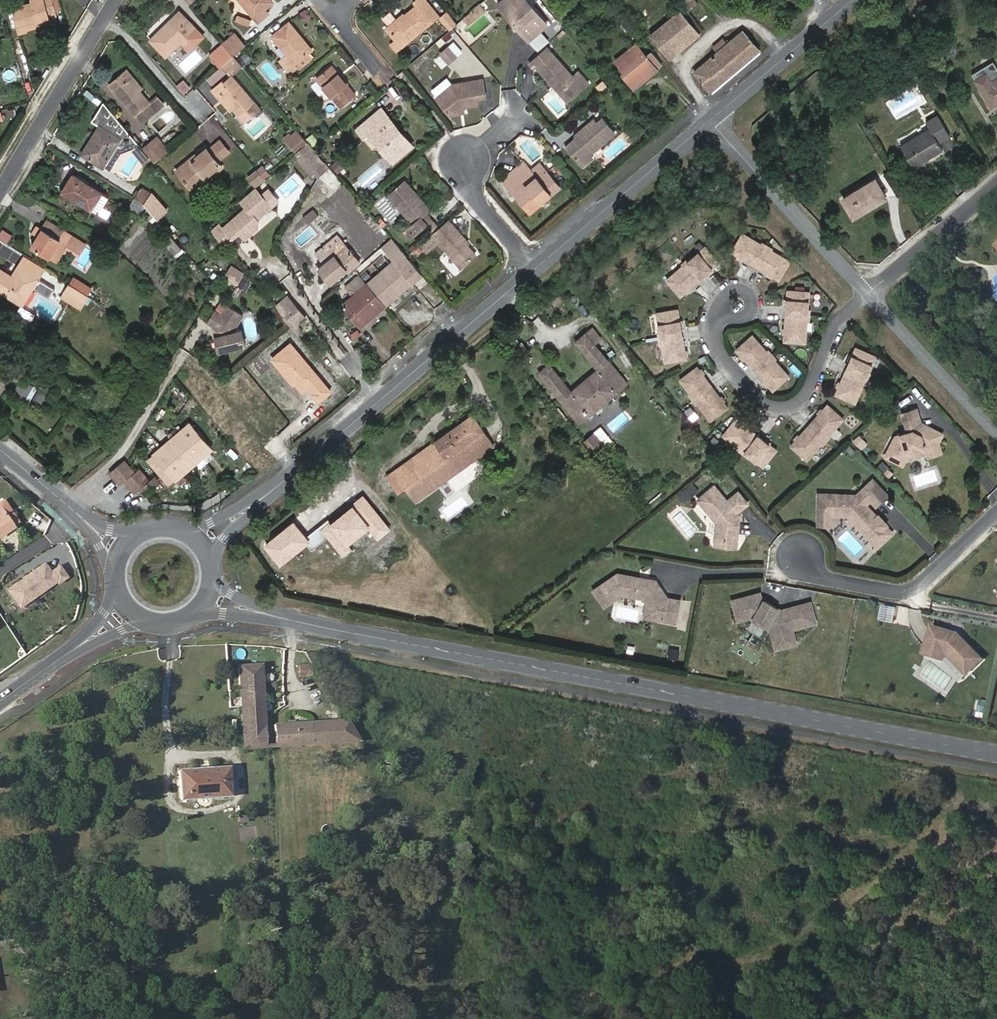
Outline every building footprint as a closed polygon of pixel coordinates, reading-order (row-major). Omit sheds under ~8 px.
[(52,15),(49,0),(36,0),(27,2),(28,6),(9,11),(15,33),(24,30),(35,27),(34,24),(46,20),(45,17),(52,15)] [(259,21),(269,12),(266,8),(273,1),(272,0),(242,0),(259,21)] [(418,4),(407,14),(410,17),(406,20),(400,20),(392,26),(391,27),(400,37),(405,44),(440,16),(427,0),(417,0),(415,1),(418,4)] [(508,15),(518,7),(512,0),(503,0),(499,3),(508,15)] [(528,0),(512,0),(518,7),(508,15),(529,40),(548,24),(528,0)] [(682,2),(686,7),(689,10),(698,3),(696,0),(684,0),(682,2)] [(487,9),(482,3),(474,10),(479,16),(487,9)] [(705,29),(689,10),(686,7),(681,11),(699,34),(705,29)] [(384,16),(392,26),(400,20),(398,17),(392,10),(384,16)] [(479,16),(474,10),(465,18),(469,23),(479,16)] [(587,25),(595,19),(589,10),(581,16),(587,25)] [(681,11),(680,10),(651,34),(671,58),(700,35),(699,34),(681,11)] [(199,31),(180,11),(151,39),(167,56),(179,45),(189,35),(193,38),(199,31)] [(406,20),(410,17),(407,14),(405,11),(398,17),(400,20),(406,20)] [(454,27),(457,24),(447,11),(441,17),(452,29),(454,27)] [(252,18),(238,14),(236,21),(250,25),(252,18)] [(587,25),(581,16),(580,15),(574,20),(581,30),(588,25),(587,25)] [(302,36),(290,22),(273,36),(288,54),(280,61),(291,73),(299,66),(296,63),(309,52),(310,51),(299,38),(302,36)] [(710,90),(711,92),(759,51),(758,49),(743,29),(728,42),(717,52),(694,71),(710,90)] [(234,55),(246,45),(236,33),(224,43),(234,55)] [(179,45),(186,52),(196,42),(193,38),(189,35),(179,45)] [(310,51),(313,49),(302,36),(299,38),(310,51)] [(397,50),(405,44),(400,37),(391,44),(397,50)] [(723,37),(712,46),(717,52),(728,42),(723,37)] [(454,42),(448,47),(457,56),(462,52),(454,42)] [(224,43),(210,54),(221,67),(223,65),(234,55),(224,43)] [(623,74),(635,88),(663,64),(653,52),(652,51),(647,55),(636,43),(616,60),(625,72),(623,74)] [(575,77),(550,46),(532,62),(537,68),(539,66),(552,81),(554,80),(557,83),(555,85),(562,93),(568,89),(575,98),(591,84),(581,72),(575,77)] [(457,56),(448,47),(440,54),(449,64),(457,56)] [(299,66),(300,69),(314,58),(309,52),(296,63),(299,66)] [(230,74),(241,64),(234,55),(223,65),(227,71),(230,74)] [(227,71),(223,65),(221,67),(209,76),(214,82),(227,71)] [(338,72),(332,65),(317,76),(334,97),(338,93),(347,103),(357,95),(348,85),(342,78),(341,79),(338,75),(338,72)] [(144,87),(129,69),(112,84),(142,122),(165,104),(159,96),(151,102),(141,90),(144,87)] [(348,85),(350,84),(339,71),(338,72),(338,75),(341,79),(342,78),(348,85)] [(976,81),(980,88),(993,81),(989,73),(976,81)] [(219,82),(211,88),(209,94),(227,115),(234,110),(245,123),(250,118),(257,113),(262,109),(232,74),(220,84),(219,82)] [(993,81),(980,88),(991,106),(996,103),(996,78),(993,81)] [(488,97),(485,80),(455,85),(437,99),(451,115),(461,114),(461,110),(464,107),(466,107),(480,105),(479,99),(488,97)] [(187,95),(192,90),(184,81),(179,85),(187,95)] [(562,93),(569,102),(575,98),(568,89),(562,93)] [(347,103),(338,93),(334,97),(342,107),(347,103)] [(151,157),(143,147),(105,100),(92,122),(100,127),(94,136),(97,138),(86,157),(110,172),(124,150),(135,148),(146,161),(151,157)] [(390,116),(382,107),(379,110),(386,119),(390,116)] [(162,130),(176,117),(169,109),(155,122),(162,130)] [(386,119),(379,110),(357,128),(364,137),(369,132),(379,144),(391,158),(408,144),(393,127),(396,124),(390,116),(386,119)] [(589,153),(593,153),(618,132),(603,115),(597,120),(595,117),(581,129),(584,133),(580,137),(577,136),(565,146),(578,161),(587,154),(589,153)] [(942,148),(938,142),(949,135),(937,115),(925,122),(929,128),(902,145),(914,165),(942,148)] [(391,158),(394,162),(414,146),(396,124),(393,127),(408,144),(391,158)] [(289,146),(295,153),(308,142),(299,131),(291,138),(294,141),(289,146)] [(364,137),(374,148),(379,144),(369,132),(364,137)] [(317,138),(313,133),(307,137),(312,143),(317,138)] [(167,152),(169,150),(157,135),(155,137),(167,152)] [(83,155),(86,157),(97,138),(94,136),(83,155)] [(155,162),(167,152),(155,137),(143,147),(151,157),(155,162)] [(947,149),(954,145),(950,138),(943,141),(947,149)] [(193,163),(190,159),(176,171),(185,182),(190,177),(196,185),(203,178),(206,181),(221,169),(216,162),(228,153),(218,142),(208,151),(207,152),(206,150),(199,155),(198,160),(193,163)] [(302,160),(313,151),(310,148),(312,146),(308,142),(295,153),(302,160)] [(206,150),(204,148),(190,159),(193,163),(198,160),(199,155),(206,150)] [(313,174),(326,162),(315,150),(302,162),(313,174)] [(578,161),(583,167),(593,159),(589,153),(587,154),(578,161)] [(337,174),(346,167),(337,158),(329,165),(330,166),(337,174)] [(536,177),(524,160),(503,178),(530,212),(560,187),(546,169),(536,177)] [(316,172),(319,177),(330,166),(329,165),(327,163),(316,172)] [(331,190),(342,180),(337,174),(330,166),(319,177),(331,190)] [(256,184),(264,178),(257,170),(249,176),(256,184)] [(103,193),(73,174),(63,191),(92,210),(103,193)] [(185,182),(193,192),(206,181),(203,178),(196,185),(190,177),(185,182)] [(853,216),(886,196),(875,178),(842,198),(853,216)] [(331,190),(334,194),(346,184),(342,180),(331,190)] [(431,209),(406,181),(389,195),(413,223),(405,230),(412,237),(424,227),(428,223),(423,217),(426,214),(431,209)] [(270,188),(266,183),(259,188),(263,193),(270,188)] [(271,205),(255,185),(240,197),(247,205),(223,225),(231,235),(232,236),(239,230),(242,227),(248,234),(257,226),(258,218),(257,217),(271,205)] [(154,193),(143,186),(136,197),(147,204),(154,193)] [(92,210),(99,215),(110,198),(103,193),(92,210)] [(159,219),(169,210),(155,193),(154,193),(147,204),(159,219)] [(130,206),(142,213),(147,204),(136,197),(130,206)] [(358,210),(364,205),(362,203),(359,199),(352,204),(358,210)] [(319,215),(313,208),(303,217),(308,223),(319,215)] [(378,230),(383,226),(371,212),(366,217),(378,230)] [(430,233),(438,226),(426,214),(423,217),(428,223),(424,227),(430,233)] [(465,241),(466,240),(450,219),(421,244),(427,252),(439,242),(462,268),(477,256),(468,245),(465,241)] [(42,229),(38,236),(32,246),(50,257),(59,241),(67,245),(72,236),(48,221),(42,229)] [(223,242),(231,235),(223,225),(214,232),(223,242)] [(37,226),(33,233),(38,236),(42,229),(37,226)] [(239,230),(244,237),(248,234),(242,227),(239,230)] [(176,254),(184,248),(168,229),(161,235),(176,254)] [(790,261),(742,233),(731,252),(779,280),(790,261)] [(347,248),(337,235),(316,253),(323,261),(324,263),(319,267),(331,283),(346,270),(348,273),(361,262),(349,247),(347,248)] [(383,249),(385,252),(360,274),(387,305),(424,272),(409,255),(395,239),(383,249)] [(50,257),(57,262),(67,245),(59,241),(50,257)] [(708,250),(706,246),(698,252),(701,255),(708,250)] [(701,255),(698,252),(666,280),(680,297),(720,263),(708,250),(701,255)] [(75,265),(87,272),(95,259),(84,252),(75,265)] [(45,268),(26,255),(19,267),(39,279),(45,268)] [(238,283),(246,270),(233,262),(225,275),(238,283)] [(39,279),(19,267),(13,277),(0,269),(0,291),(23,305),(39,279)] [(361,327),(387,305),(360,274),(346,286),(353,295),(342,304),(361,327)] [(90,296),(93,291),(74,278),(70,284),(90,297),(90,296)] [(63,296),(82,308),(90,297),(70,284),(63,296)] [(804,301),(804,292),(787,290),(784,342),(805,344),(808,301),(804,301)] [(295,329),(308,319),(290,297),(278,307),(290,323),(295,329)] [(222,316),(216,312),(209,324),(217,329),(218,333),(216,337),(220,353),(237,349),(234,333),(244,316),(228,307),(222,316)] [(678,308),(656,312),(665,362),(687,359),(678,308)] [(594,326),(587,332),(595,343),(602,337),(594,326)] [(572,389),(550,362),(538,372),(579,423),(628,383),(595,343),(587,332),(575,342),(597,369),(572,389)] [(789,377),(753,335),(736,349),(773,391),(789,377)] [(871,354),(856,347),(834,395),(854,404),(871,364),(867,362),(871,354)] [(871,364),(875,356),(871,354),(867,362),(871,364)] [(728,408),(697,366),(680,379),(710,421),(728,408)] [(13,393),(25,400),(35,385),(22,378),(13,393)] [(844,419),(827,404),(790,445),(806,460),(844,419)] [(908,431),(897,435),(887,455),(904,464),(909,454),(907,453),(908,451),(926,445),(930,447),(938,445),(940,440),(944,432),(929,424),(922,427),(920,423),(921,420),(922,420),(917,407),(903,412),(908,427),(913,425),(915,429),(912,433),(908,431)] [(495,446),(473,414),(387,476),(398,492),(407,486),(418,501),(495,446)] [(776,449),(736,418),(722,435),(756,461),(759,457),(766,463),(776,449)] [(153,454),(153,456),(148,459),(170,485),(213,450),(190,423),(180,432),(174,437),(159,449),(154,453),(153,454)] [(596,452),(612,437),(602,426),(586,440),(596,452)] [(931,458),(945,454),(940,440),(938,445),(930,447),(926,445),(908,451),(907,453),(909,454),(928,448),(931,458)] [(756,461),(763,467),(766,463),(759,457),(756,461)] [(136,472),(125,459),(110,472),(121,485),(125,482),(137,494),(141,490),(147,496),(161,484),(154,477),(150,480),(140,469),(136,472)] [(871,478),(855,494),(817,494),(817,512),(849,512),(849,517),(877,545),(891,531),(884,524),(886,523),(877,514),(875,515),(871,510),(864,509),(864,503),(869,498),(875,503),(885,493),(871,478)] [(726,501),(713,485),(696,499),(715,522),(714,537),(722,538),(724,540),(724,546),(734,547),(736,534),(734,531),(734,524),(737,522),(738,515),(736,512),(746,503),(737,492),(726,501)] [(20,521),(5,498),(0,501),(0,505),(14,525),(20,521)] [(0,505),(0,535),(14,525),(0,505)] [(817,525),(830,525),(830,515),(846,514),(849,517),(849,512),(817,512),(817,525)] [(714,537),(713,545),(724,546),(724,540),(722,538),(714,537)] [(44,556),(4,584),(21,609),(69,576),(61,563),(53,569),(44,556)] [(655,577),(617,571),(593,587),(604,603),(622,591),(643,595),(646,599),(652,596),(654,599),(652,606),(655,609),(664,611),(663,617),(675,620),(679,597),(668,595),(667,596),(661,587),(658,586),(655,582),(656,579),(655,577)] [(762,597),(760,591),(740,596),(744,610),(752,608),(753,614),(754,616),(767,624),(770,624),(776,622),(782,645),(796,642),(792,627),(816,621),(810,601),(781,608),(762,597)] [(646,599),(643,614),(663,617),(664,611),(655,609),(652,606),(654,599),(652,596),(646,599)] [(738,618),(753,614),(752,608),(744,610),(740,596),(733,598),(738,618)] [(882,619),(897,621),(898,606),(884,604),(882,619)] [(770,624),(776,647),(782,645),(776,622),(770,624)] [(957,631),(934,625),(928,644),(947,649),(956,660),(966,672),(982,659),(963,636),(960,637),(958,634),(957,631)] [(928,644),(926,651),(956,660),(947,649),(928,644)] [(312,672),(318,670),(314,664),(299,665),(300,676),(312,675),(312,672)] [(261,665),(238,667),(241,706),(264,704),(261,665)] [(318,687),(325,684),(319,674),(313,677),(318,687)] [(326,695),(323,688),(311,693),(313,700),(326,695)] [(266,747),(264,704),(241,706),(244,748),(266,747)] [(345,721),(275,725),(276,746),(357,741),(345,721)] [(228,767),(179,770),(180,800),(230,797),(228,767)]
